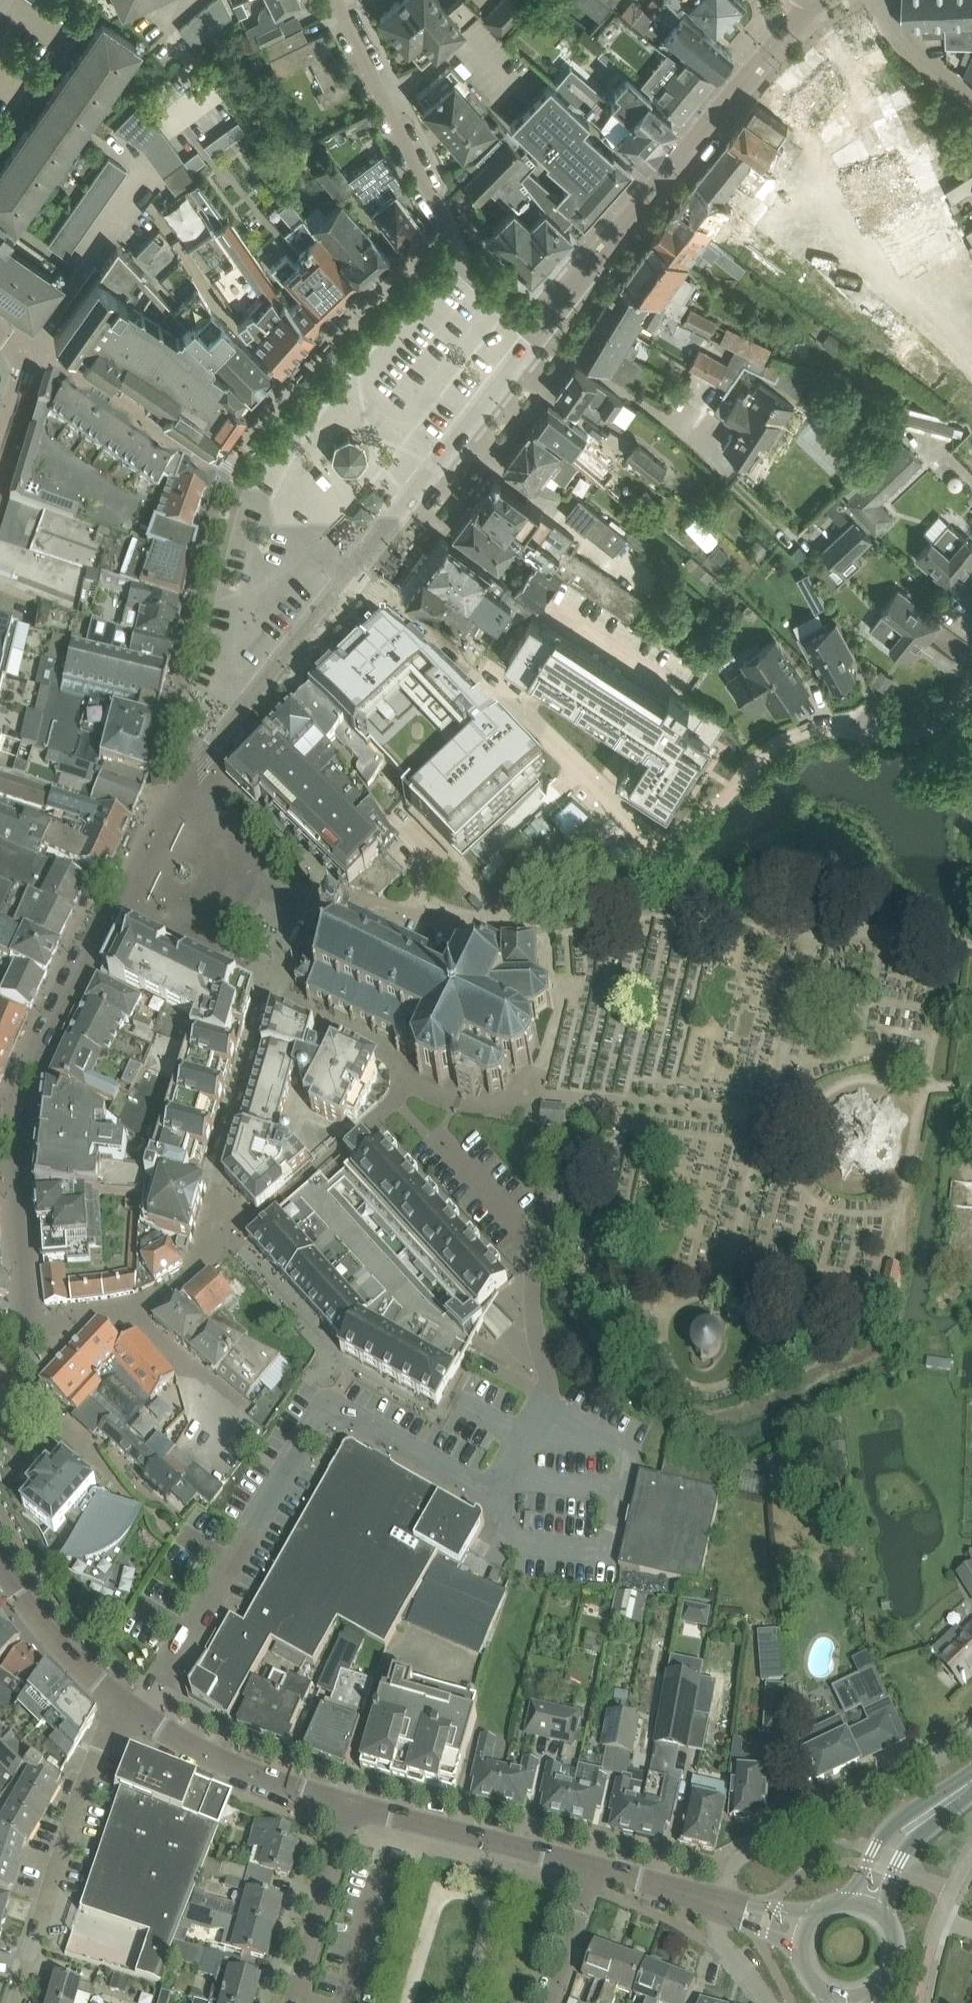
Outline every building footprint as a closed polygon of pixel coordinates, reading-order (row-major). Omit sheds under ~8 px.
[(123,14),(153,0),(116,0),(123,14)] [(229,11),(224,0),(212,0),(179,29),(195,47),(231,15),(229,11)] [(242,0),(233,4),(239,18),(248,14),(242,0)] [(301,2),(301,0),(267,0),(270,5),(267,5),(263,7),(261,9),(260,10),(259,13),(259,16),(260,21),(263,29),(249,36),(256,49),(258,48),(285,35),(275,15),(281,12),(292,6),(301,2)] [(478,13),(467,0),(458,0),(447,10),(439,0),(399,0),(380,16),(407,47),(406,47),(421,64),(435,52),(478,13)] [(502,35),(534,1),(533,0),(503,0),(484,20),(501,36),(502,35)] [(604,0),(577,0),(600,19),(587,34),(615,59),(648,87),(675,58),(642,31),(631,21),(620,13),(610,6),(604,0)] [(683,12),(668,0),(649,0),(643,7),(634,0),(631,0),(620,13),(631,21),(642,31),(675,58),(682,49),(712,74),(713,75),(731,53),(727,49),(716,40),(683,12)] [(712,27),(740,0),(685,0),(712,27)] [(903,27),(904,27),(926,26),(943,25),(946,25),(948,25),(947,0),(903,0),(903,27)] [(946,46),(971,46),(971,0),(947,0),(948,25),(946,25),(946,46)] [(853,65),(886,47),(868,14),(835,33),(853,65)] [(119,33),(102,21),(94,33),(100,38),(95,45),(91,42),(75,64),(80,67),(75,73),(68,70),(53,92),(58,97),(54,104),(50,101),(34,123),(38,126),(34,133),(26,130),(12,151),(17,156),(12,163),(8,160),(0,172),(0,299),(31,321),(61,278),(6,239),(139,47),(119,33)] [(325,105),(333,100),(351,92),(321,31),(322,34),(314,38),(313,37),(308,40),(301,26),(258,48),(265,62),(271,59),(279,75),(311,59),(325,88),(318,92),(325,105)] [(794,111),(836,71),(811,45),(769,84),(794,111)] [(653,91),(660,97),(679,115),(712,74),(682,49),(675,58),(648,87),(653,91)] [(498,134),(505,128),(498,119),(492,124),(481,112),(487,107),(450,65),(417,94),(425,104),(422,107),(462,152),(465,150),(470,156),(472,155),(497,133),(498,134)] [(570,66),(555,82),(605,125),(599,131),(628,158),(635,150),(643,156),(658,138),(657,137),(672,121),(645,98),(649,95),(626,73),(614,88),(619,92),(611,101),(570,66)] [(894,278),(971,240),(922,141),(915,145),(888,89),(874,95),(884,114),(856,128),(843,102),(815,116),(894,278)] [(141,101),(114,129),(142,146),(176,195),(189,186),(198,180),(191,171),(183,160),(141,101)] [(363,115),(350,121),(356,135),(370,129),(376,126),(375,125),(374,125),(369,114),(370,114),(369,112),(363,115)] [(572,129),(561,119),(544,138),(530,153),(519,166),(523,170),(519,175),(544,207),(544,208),(564,227),(574,215),(577,218),(583,223),(588,218),(608,195),(632,168),(624,162),(613,152),(609,156),(575,125),(572,129)] [(238,120),(204,145),(212,156),(245,131),(238,120)] [(515,146),(518,142),(507,129),(506,129),(500,136),(476,160),(481,166),(465,182),(476,204),(476,205),(477,204),(490,190),(510,210),(512,208),(521,215),(522,214),(524,212),(525,214),(532,206),(538,212),(544,208),(544,207),(519,175),(523,170),(519,166),(530,153),(525,149),(524,149),(521,153),(515,146)] [(198,150),(183,160),(191,171),(205,160),(198,150)] [(68,255),(126,167),(107,154),(48,242),(68,255)] [(333,161),(318,172),(338,197),(353,186),(349,181),(333,160),(333,161)] [(351,180),(349,181),(353,186),(355,189),(370,210),(378,221),(383,221),(387,227),(395,237),(399,243),(400,242),(399,241),(406,236),(409,240),(423,229),(424,229),(422,226),(425,224),(418,214),(415,217),(401,200),(395,192),(405,185),(402,180),(395,166),(361,192),(351,180)] [(971,195),(971,173),(947,189),(953,202),(970,192),(971,195)] [(218,226),(189,246),(231,308),(245,327),(280,364),(312,328),(311,327),(291,306),(290,306),(282,299),(270,281),(271,280),(270,279),(253,254),(226,218),(210,198),(199,181),(190,187),(218,226)] [(286,254),(271,267),(282,280),(285,278),(301,296),(290,306),(291,306),(311,327),(321,317),(322,317),(323,316),(359,281),(358,280),(360,279),(312,228),(304,217),(303,216),(290,199),(277,209),(292,225),(307,242),(298,250),(307,259),(301,264),(298,261),(295,264),(286,254)] [(343,201),(312,228),(360,279),(361,281),(389,257),(377,241),(343,201)] [(522,214),(521,215),(512,208),(510,210),(490,230),(489,231),(486,234),(529,276),(570,234),(564,227),(544,208),(538,212),(529,221),(522,214)] [(696,229),(694,231),(670,217),(651,240),(654,242),(687,263),(699,250),(712,260),(714,257),(728,268),(735,257),(708,238),(696,229)] [(17,235),(12,242),(52,271),(57,263),(17,235)] [(153,235),(137,253),(146,261),(162,243),(153,235)] [(896,342),(913,323),(823,241),(806,260),(896,342)] [(624,283),(624,284),(665,307),(665,308),(680,316),(689,302),(686,300),(697,281),(684,272),(690,265),(687,263),(654,242),(624,283)] [(187,324),(172,308),(117,246),(54,338),(57,340),(81,356),(137,395),(217,450),(251,395),(226,370),(222,372),(209,363),(213,358),(182,328),(187,324)] [(598,319),(577,354),(578,355),(610,374),(629,385),(640,368),(643,363),(633,356),(624,350),(630,341),(643,318),(653,325),(665,308),(665,307),(624,284),(624,285),(620,282),(598,319)] [(198,287),(175,311),(187,324),(182,328),(213,358),(226,370),(251,394),(272,372),(210,310),(198,287)] [(774,348),(718,321),(693,307),(684,323),(736,350),(766,363),(768,359),(774,348)] [(822,344),(834,352),(842,341),(829,332),(822,344)] [(736,350),(728,363),(699,349),(690,367),(728,387),(730,388),(745,366),(776,382),(799,396),(806,384),(782,368),(768,359),(766,363),(736,350)] [(577,367),(556,396),(577,411),(588,397),(591,399),(591,403),(595,404),(598,404),(601,406),(600,407),(614,415),(624,401),(577,367)] [(185,467),(127,427),(69,387),(67,391),(58,385),(58,383),(47,379),(9,503),(20,507),(93,533),(181,564),(189,567),(195,545),(188,543),(199,511),(205,513),(215,486),(186,475),(183,474),(185,467)] [(775,436),(795,406),(759,383),(748,399),(740,393),(734,403),(724,396),(714,411),(731,422),(732,420),(739,424),(724,446),(733,452),(731,456),(744,468),(745,467),(744,467),(748,462),(752,464),(761,451),(764,453),(775,436)] [(589,434),(566,417),(550,405),(533,429),(580,462),(592,473),(600,465),(580,447),(589,434)] [(956,424),(909,411),(906,422),(953,435),(956,424)] [(533,429),(518,449),(549,471),(565,483),(580,462),(533,429)] [(334,462),(344,472),(357,471),(365,459),(361,446),(348,441),(336,448),(334,462)] [(627,456),(658,480),(668,467),(638,442),(627,456)] [(907,445),(847,502),(877,533),(893,517),(879,503),(923,462),(907,445)] [(544,478),(549,471),(518,449),(505,467),(537,490),(556,495),(560,490),(544,478)] [(528,501),(518,493),(502,482),(502,479),(493,480),(493,482),(482,498),(482,497),(475,506),(476,507),(473,510),(505,533),(518,543),(526,549),(540,559),(563,576),(616,610),(629,589),(630,589),(566,547),(575,536),(541,512),(542,511),(528,501)] [(844,523),(851,516),(836,500),(828,507),(844,523)] [(20,507),(11,536),(2,533),(3,528),(2,528),(0,534),(0,546),(29,556),(129,589),(180,608),(182,601),(189,567),(181,564),(93,533),(20,507)] [(518,543),(505,533),(473,510),(456,533),(457,533),(472,545),(500,566),(514,547),(518,543)] [(614,554),(628,536),(601,514),(586,532),(614,554)] [(855,553),(871,538),(855,521),(823,551),(830,559),(818,571),(834,588),(847,575),(862,561),(855,553)] [(969,540),(949,522),(935,538),(934,537),(917,557),(938,576),(953,589),(969,571),(966,568),(970,562),(971,564),(971,542),(969,540)] [(643,549),(647,544),(633,533),(629,537),(643,549)] [(768,547),(759,539),(750,548),(758,557),(768,547)] [(465,555),(451,543),(449,543),(448,544),(437,559),(438,559),(425,576),(484,616),(501,626),(501,625),(500,624),(501,622),(504,624),(517,616),(535,606),(517,592),(516,593),(500,581),(491,575),(492,574),(465,555)] [(180,608),(129,589),(29,556),(0,546),(0,590),(43,605),(127,638),(172,649),(180,611),(180,608)] [(729,553),(721,546),(710,558),(718,566),(729,553)] [(714,574),(691,555),(685,562),(709,581),(714,574)] [(540,559),(517,592),(535,606),(539,609),(551,593),(563,576),(540,559)] [(484,616),(425,576),(408,599),(409,600),(455,622),(455,623),(476,631),(484,616)] [(820,589),(808,595),(816,609),(828,603),(820,589)] [(882,610),(883,611),(891,616),(878,633),(892,644),(890,647),(891,648),(893,646),(911,660),(921,647),(918,644),(922,638),(926,641),(941,621),(899,589),(882,610)] [(79,649),(168,670),(172,649),(127,638),(43,605),(34,635),(80,645),(79,649)] [(512,637),(499,657),(638,745),(617,776),(669,810),(725,722),(696,704),(694,707),(671,692),(666,699),(548,625),(548,624),(535,616),(519,641),(512,637)] [(819,626),(799,637),(811,658),(814,656),(822,671),(826,669),(835,685),(840,682),(842,686),(854,679),(852,676),(857,673),(830,624),(821,630),(819,626)] [(382,626),(311,692),(377,763),(381,759),(403,782),(405,784),(420,800),(413,807),(453,850),(454,849),(455,848),(454,847),(461,841),(469,849),(485,834),(480,828),(488,820),(493,825),(515,805),(511,802),(525,789),(527,788),(525,785),(532,779),(537,784),(550,772),(540,762),(539,761),(535,765),(527,756),(531,752),(530,751),(505,724),(504,723),(499,727),(492,720),(494,718),(494,717),(484,707),(483,707),(482,705),(465,689),(457,681),(453,677),(437,662),(435,664),(392,626),(382,626)] [(4,655),(10,629),(4,628),(0,627),(0,670),(4,655)] [(10,629),(4,655),(161,697),(166,673),(167,673),(168,670),(79,649),(80,645),(34,635),(29,634),(10,629)] [(748,668),(727,682),(741,702),(745,700),(752,710),(770,699),(777,710),(809,689),(775,640),(761,650),(765,656),(748,668)] [(156,722),(157,720),(156,720),(161,697),(4,655),(0,670),(0,681),(17,685),(60,694),(59,697),(156,722)] [(881,670),(872,682),(884,690),(892,679),(881,670)] [(0,681),(0,743),(22,750),(46,757),(68,765),(76,735),(103,742),(97,766),(128,773),(148,778),(162,724),(156,722),(59,697),(60,694),(17,685),(0,681)] [(307,696),(294,708),(329,748),(337,739),(361,763),(358,767),(358,771),(369,787),(377,775),(397,795),(403,787),(405,784),(403,782),(383,767),(377,763),(311,692),(307,696)] [(294,708),(268,735),(298,765),(405,872),(413,863),(386,822),(357,783),(348,770),(329,748),(294,708)] [(268,735),(228,776),(229,777),(257,806),(263,800),(285,821),(338,874),(342,877),(349,884),(348,885),(350,887),(363,891),(379,896),(380,897),(404,872),(405,872),(298,765),(268,735)] [(22,750),(0,743),(0,775),(1,775),(14,778),(50,791),(51,790),(55,779),(29,771),(31,765),(18,761),(22,750)] [(51,790),(53,791),(96,806),(131,819),(133,816),(131,815),(142,793),(143,793),(144,791),(126,782),(102,776),(68,765),(46,757),(22,750),(18,761),(31,765),(29,771),(55,779),(51,790)] [(53,791),(51,790),(50,791),(14,778),(1,775),(0,779),(0,795),(47,810),(53,791)] [(96,806),(53,791),(47,810),(64,815),(62,819),(61,824),(10,806),(8,812),(0,809),(0,842),(45,861),(48,853),(85,868),(80,879),(87,882),(92,871),(104,877),(120,843),(131,819),(96,806)] [(36,858),(0,843),(0,881),(26,892),(70,915),(72,915),(89,883),(87,882),(80,879),(52,864),(45,861),(36,858)] [(20,929),(31,934),(58,946),(72,915),(70,915),(26,892),(0,881),(0,921),(20,929)] [(550,991),(554,989),(551,985),(547,988),(537,982),(538,977),(538,939),(503,939),(503,940),(487,932),(478,949),(478,954),(462,960),(457,954),(458,952),(456,950),(454,953),(447,951),(447,949),(444,949),(444,952),(441,953),(438,952),(437,956),(435,955),(436,951),(422,944),(420,947),(392,934),(393,930),(379,923),(377,926),(353,914),(354,911),(352,909),(351,910),(350,907),(352,906),(351,904),(349,905),(344,903),(345,901),(342,901),(342,903),(337,904),(336,903),(334,904),(335,906),(333,910),(331,910),(331,913),(333,913),(333,914),(333,915),(332,915),(307,966),(306,964),(304,965),(305,967),(298,980),(296,981),(296,984),(299,983),(312,989),(310,992),(307,991),(305,993),(309,995),(307,999),(310,1001),(312,997),(336,1009),(334,1013),(349,1020),(351,1016),(379,1030),(377,1034),(392,1041),(394,1037),(396,1038),(394,1042),(397,1043),(399,1047),(396,1049),(398,1051),(400,1049),(406,1053),(405,1056),(408,1057),(409,1054),(416,1054),(421,1069),(418,1072),(420,1074),(425,1072),(438,1078),(439,1083),(442,1084),(443,1080),(455,1075),(457,1082),(461,1083),(458,1087),(465,1091),(474,1095),(479,1083),(489,1089),(489,1093),(493,1093),(493,1089),(501,1087),(506,1089),(507,1088),(504,1085),(508,1076),(512,1077),(512,1074),(508,1073),(503,1066),(515,1068),(516,1072),(519,1072),(519,1068),(529,1062),(532,1065),(534,1062),(531,1059),(536,1049),(540,1050),(541,1046),(534,1043),(535,1034),(538,1033),(542,1026),(543,1024),(538,1015),(548,1008),(552,1010),(555,1006),(550,1004),(550,991)] [(20,929),(0,921),(0,955),(14,962),(45,977),(48,971),(51,964),(53,960),(56,954),(54,954),(58,947),(57,947),(58,946),(31,934),(20,929)] [(39,1167),(36,1188),(38,1188),(38,1189),(39,1189),(80,1196),(81,1194),(100,1195),(127,1196),(143,1199),(141,1227),(144,1228),(151,1230),(179,1238),(191,1242),(195,1228),(250,1241),(260,1251),(266,1258),(337,1336),(341,1340),(342,1339),(346,1344),(342,1351),(419,1395),(438,1406),(439,1404),(465,1359),(472,1346),(472,1345),(484,1326),(484,1324),(475,1314),(492,1299),(493,1298),(508,1284),(515,1278),(502,1264),(492,1254),(481,1241),(472,1231),(460,1219),(451,1209),(440,1196),(431,1186),(419,1174),(410,1164),(399,1151),(389,1141),(366,1116),(361,1110),(368,1098),(378,1076),(373,1073),(377,1064),(375,1059),(345,1045),(342,1050),(334,1046),(325,1065),(318,1063),(321,1053),(313,1051),(310,1060),(307,1060),(316,1030),(275,1010),(253,1000),(252,1004),(250,1003),(246,999),(244,993),(245,987),(246,985),(216,971),(213,969),(203,964),(164,945),(126,926),(105,968),(100,979),(138,998),(145,1002),(147,997),(168,1008),(158,1029),(155,1028),(151,1034),(155,1036),(160,1038),(155,1051),(146,1073),(154,1076),(177,1084),(166,1118),(156,1153),(108,1118),(94,1108),(46,1087),(43,1115),(41,1115),(37,1143),(40,1143),(37,1166),(39,1167)] [(14,962),(0,990),(0,993),(30,1008),(45,977),(14,962)] [(99,979),(88,1003),(122,1022),(126,1024),(134,1024),(136,1020),(136,1019),(139,1021),(135,1028),(136,1029),(151,1034),(155,1028),(158,1029),(168,1008),(147,997),(145,1002),(138,998),(100,979),(99,979)] [(88,1003),(68,1041),(106,1056),(134,1068),(146,1073),(155,1051),(160,1038),(155,1036),(151,1034),(136,1029),(133,1036),(122,1032),(126,1024),(122,1022),(88,1003)] [(8,1061),(25,1018),(26,1019),(27,1017),(0,1005),(0,1058),(8,1061)] [(68,1041),(52,1076),(70,1084),(84,1091),(85,1090),(115,1103),(108,1118),(156,1153),(166,1118),(177,1084),(154,1076),(146,1073),(134,1068),(106,1056),(68,1041)] [(1,1080),(9,1061),(8,1061),(0,1058),(0,1079),(1,1080)] [(565,1125),(567,1109),(543,1108),(541,1124),(565,1125)] [(38,1206),(36,1211),(37,1216),(39,1220),(40,1227),(42,1227),(101,1223),(100,1195),(81,1194),(80,1196),(39,1189),(38,1189),(39,1199),(38,1199),(38,1206)] [(127,1196),(126,1209),(133,1210),(130,1272),(134,1271),(142,1270),(143,1260),(143,1247),(144,1228),(141,1227),(143,1199),(127,1196)] [(101,1223),(42,1227),(44,1261),(45,1267),(65,1265),(92,1263),(91,1252),(103,1252),(101,1223)] [(179,1241),(177,1247),(178,1249),(187,1252),(191,1242),(179,1238),(179,1241)] [(142,1270),(134,1271),(137,1292),(156,1284),(185,1267),(182,1262),(171,1245),(168,1247),(158,1240),(143,1247),(143,1260),(142,1270)] [(45,1267),(42,1267),(46,1304),(97,1300),(105,1299),(137,1292),(134,1271),(130,1272),(103,1277),(70,1280),(71,1285),(67,1286),(65,1265),(45,1267)] [(907,1289),(911,1268),(897,1266),(894,1287),(907,1289)] [(241,1300),(215,1271),(201,1283),(200,1284),(185,1297),(210,1326),(242,1341),(245,1339),(249,1336),(235,1323),(236,1322),(231,1316),(242,1306),(239,1303),(242,1301),(241,1300)] [(281,1358),(245,1339),(242,1341),(210,1326),(185,1297),(182,1295),(155,1319),(247,1398),(281,1358)] [(136,1330),(124,1344),(99,1320),(41,1381),(78,1412),(91,1397),(116,1368),(119,1364),(152,1401),(166,1386),(177,1375),(136,1330)] [(703,1320),(701,1328),(698,1330),(696,1332),(695,1334),(693,1336),(692,1339),(692,1345),(692,1348),(693,1350),(694,1353),(695,1355),(697,1357),(700,1359),(703,1360),(706,1361),(708,1361),(713,1360),(714,1360),(717,1358),(719,1356),(720,1355),(721,1353),(723,1350),(724,1347),(724,1345),(724,1342),(724,1339),(723,1337),(722,1335),(721,1333),(723,1324),(703,1320)] [(952,1361),(928,1358),(927,1368),(951,1371),(952,1361)] [(96,1400),(108,1410),(118,1398),(105,1388),(96,1400)] [(111,1418),(99,1431),(148,1475),(144,1479),(166,1499),(182,1480),(180,1478),(171,1470),(162,1462),(155,1456),(153,1454),(126,1431),(111,1418)] [(175,1448),(167,1440),(153,1454),(155,1456),(162,1462),(175,1448)] [(340,1621),(386,1648),(437,1560),(460,1569),(484,1526),(484,1525),(484,1520),(481,1516),(355,1444),(353,1443),(349,1444),(346,1445),(245,1624),(232,1617),(191,1689),(194,1698),(229,1718),(273,1642),(279,1645),(306,1660),(315,1665),(340,1621)] [(844,1443),(832,1445),(834,1466),(846,1464),(844,1443)] [(185,1456),(175,1448),(162,1462),(171,1470),(185,1456)] [(194,1464),(185,1456),(171,1470),(180,1478),(194,1464)] [(85,1529),(82,1534),(86,1559),(104,1552),(118,1542),(130,1529),(138,1512),(117,1505),(118,1502),(105,1491),(101,1495),(93,1488),(97,1484),(65,1457),(54,1470),(49,1466),(45,1472),(40,1467),(30,1479),(35,1483),(30,1489),(35,1493),(24,1506),(56,1533),(67,1519),(85,1529)] [(640,1475),(620,1565),(622,1566),(639,1570),(700,1584),(721,1491),(725,1474),(665,1460),(664,1466),(662,1478),(660,1477),(659,1477),(641,1473),(640,1475)] [(204,1473),(194,1464),(180,1478),(182,1480),(190,1487),(204,1473)] [(214,1481),(204,1473),(190,1487),(201,1496),(214,1481)] [(224,1488),(214,1481),(201,1496),(211,1505),(224,1488)] [(506,1589),(460,1569),(437,1560),(421,1595),(490,1626),(495,1613),(497,1614),(498,1611),(497,1610),(506,1589)] [(959,1574),(971,1594),(971,1566),(959,1574)] [(500,1584),(504,1575),(494,1570),(490,1580),(500,1584)] [(642,1626),(647,1599),(617,1593),(611,1619),(642,1626)] [(0,1623),(0,1661),(19,1641),(0,1623)] [(932,1651),(943,1663),(946,1666),(962,1683),(963,1683),(965,1684),(967,1682),(966,1680),(971,1674),(971,1623),(963,1632),(958,1627),(945,1639),(934,1649),(933,1650),(932,1651)] [(784,1680),(780,1631),(758,1632),(762,1683),(770,1682),(770,1681),(784,1680)] [(323,1708),(306,1749),(307,1749),(308,1747),(347,1762),(346,1764),(348,1764),(375,1682),(350,1673),(364,1641),(348,1632),(345,1637),(342,1636),(318,1688),(334,1695),(327,1710),(323,1708)] [(306,1660),(279,1645),(274,1655),(301,1670),(306,1660)] [(10,1716),(14,1710),(15,1709),(27,1692),(44,1666),(45,1663),(22,1647),(8,1662),(0,1670),(0,1672),(0,1706),(7,1713),(10,1716)] [(44,1666),(27,1692),(15,1709),(14,1710),(10,1716),(0,1729),(0,1728),(0,1769),(10,1778),(30,1758),(19,1748),(73,1695),(44,1666)] [(899,1717),(890,1700),(876,1669),(850,1681),(861,1705),(865,1712),(870,1724),(886,1717),(889,1722),(899,1717)] [(241,1724),(291,1743),(292,1741),(289,1740),(302,1707),(301,1707),(311,1685),(290,1674),(287,1678),(275,1672),(266,1691),(256,1686),(255,1688),(248,1704),(239,1724),(240,1725),(241,1724)] [(656,1747),(649,1786),(646,1801),(645,1801),(637,1833),(662,1839),(665,1823),(670,1824),(681,1776),(673,1774),(678,1750),(688,1752),(701,1679),(669,1673),(655,1747),(656,1747)] [(473,1714),(478,1698),(396,1674),(391,1691),(385,1689),(362,1770),(425,1788),(426,1783),(456,1791),(477,1715),(473,1714)] [(705,1674),(700,1693),(711,1696),(715,1676),(705,1674)] [(781,1734),(784,1685),(768,1684),(765,1733),(781,1734)] [(73,1695),(19,1748),(30,1758),(58,1778),(94,1716),(73,1695)] [(628,1707),(628,1702),(621,1701),(619,1714),(614,1714),(608,1712),(601,1747),(619,1751),(627,1711),(628,1707)] [(551,1741),(559,1708),(532,1702),(524,1734),(551,1741)] [(559,1708),(551,1741),(575,1746),(582,1714),(559,1708)] [(639,1714),(627,1711),(619,1751),(634,1754),(641,1719),(638,1718),(639,1714)] [(798,1738),(806,1755),(813,1769),(812,1770),(814,1773),(815,1773),(819,1781),(860,1762),(859,1760),(883,1748),(884,1749),(898,1742),(886,1717),(849,1735),(841,1717),(798,1738)] [(478,1780),(474,1796),(499,1802),(506,1769),(490,1766),(496,1739),(483,1736),(473,1779),(478,1780)] [(766,1813),(767,1793),(768,1770),(746,1769),(747,1755),(742,1754),(744,1739),(735,1738),(729,1784),(733,1785),(730,1817),(757,1818),(757,1813),(766,1813)] [(114,1787),(120,1789),(79,1909),(149,1933),(135,1973),(161,1982),(168,1960),(171,1960),(173,1950),(172,1949),(174,1941),(179,1928),(187,1906),(193,1890),(201,1871),(206,1858),(231,1794),(211,1786),(207,1797),(190,1791),(196,1776),(128,1750),(114,1787)] [(8,1892),(9,1890),(12,1891),(21,1865),(17,1864),(18,1861),(23,1846),(23,1845),(25,1843),(28,1845),(62,1785),(59,1783),(60,1780),(58,1778),(30,1758),(10,1778),(0,1769),(0,1890),(8,1892)] [(506,1769),(499,1802),(523,1807),(527,1791),(532,1792),(538,1762),(525,1759),(522,1773),(506,1769)] [(547,1796),(543,1812),(568,1818),(575,1786),(559,1782),(562,1768),(547,1765),(542,1795),(547,1796)] [(575,1786),(568,1818),(592,1823),(596,1807),(601,1808),(608,1779),(603,1778),(605,1771),(580,1766),(575,1786)] [(632,1783),(633,1777),(624,1775),(622,1781),(618,1780),(616,1791),(611,1811),(616,1812),(612,1828),(637,1833),(645,1801),(646,1801),(649,1786),(632,1783)] [(723,1800),(696,1794),(691,1793),(687,1809),(684,1824),(679,1843),(715,1851),(716,1850),(721,1824),(726,1805),(722,1804),(723,1800)] [(285,1844),(289,1831),(256,1822),(251,1841),(249,1848),(254,1849),(263,1851),(258,1872),(264,1874),(264,1875),(266,1870),(288,1876),(296,1847),(285,1844)] [(390,1860),(404,1864),(406,1855),(393,1852),(390,1860)] [(206,1858),(201,1871),(244,1882),(247,1869),(224,1862),(223,1863),(206,1858)] [(193,1890),(187,1906),(239,1920),(270,1929),(273,1917),(275,1917),(279,1900),(260,1895),(247,1891),(243,1908),(239,1907),(227,1904),(218,1901),(202,1897),(203,1893),(193,1890)] [(187,1906),(179,1928),(187,1931),(189,1932),(191,1927),(209,1932),(220,1931),(225,1932),(221,1946),(231,1949),(244,1953),(264,1958),(268,1941),(267,1940),(270,1929),(239,1920),(187,1906)] [(184,1944),(174,1941),(172,1949),(173,1950),(171,1960),(199,1968),(198,1973),(214,1978),(209,1997),(208,2002),(252,2002),(258,1977),(238,1972),(241,1960),(224,1956),(207,1950),(184,1944)] [(620,1954),(596,1945),(584,1977),(597,1982),(589,2002),(602,2002),(620,1954)] [(637,1981),(644,1963),(620,1954),(602,2002),(614,2002),(619,1989),(633,1994),(637,1981)] [(672,1973),(662,1970),(663,1967),(661,1963),(653,1960),(649,1962),(648,1964),(641,1983),(636,1995),(649,2000),(648,2002),(661,2002),(672,1973)] [(661,2002),(688,2002),(689,2001),(696,1982),(691,1980),(690,1979),(685,1977),(684,1978),(672,1973),(661,2002)] [(53,2002),(74,2002),(77,1993),(91,1997),(94,1987),(54,1975),(47,2001),(53,2002)] [(109,1988),(125,1993),(129,1980),(113,1975),(109,1988)] [(161,1990),(157,2002),(168,2002),(171,1993),(161,1990)]
